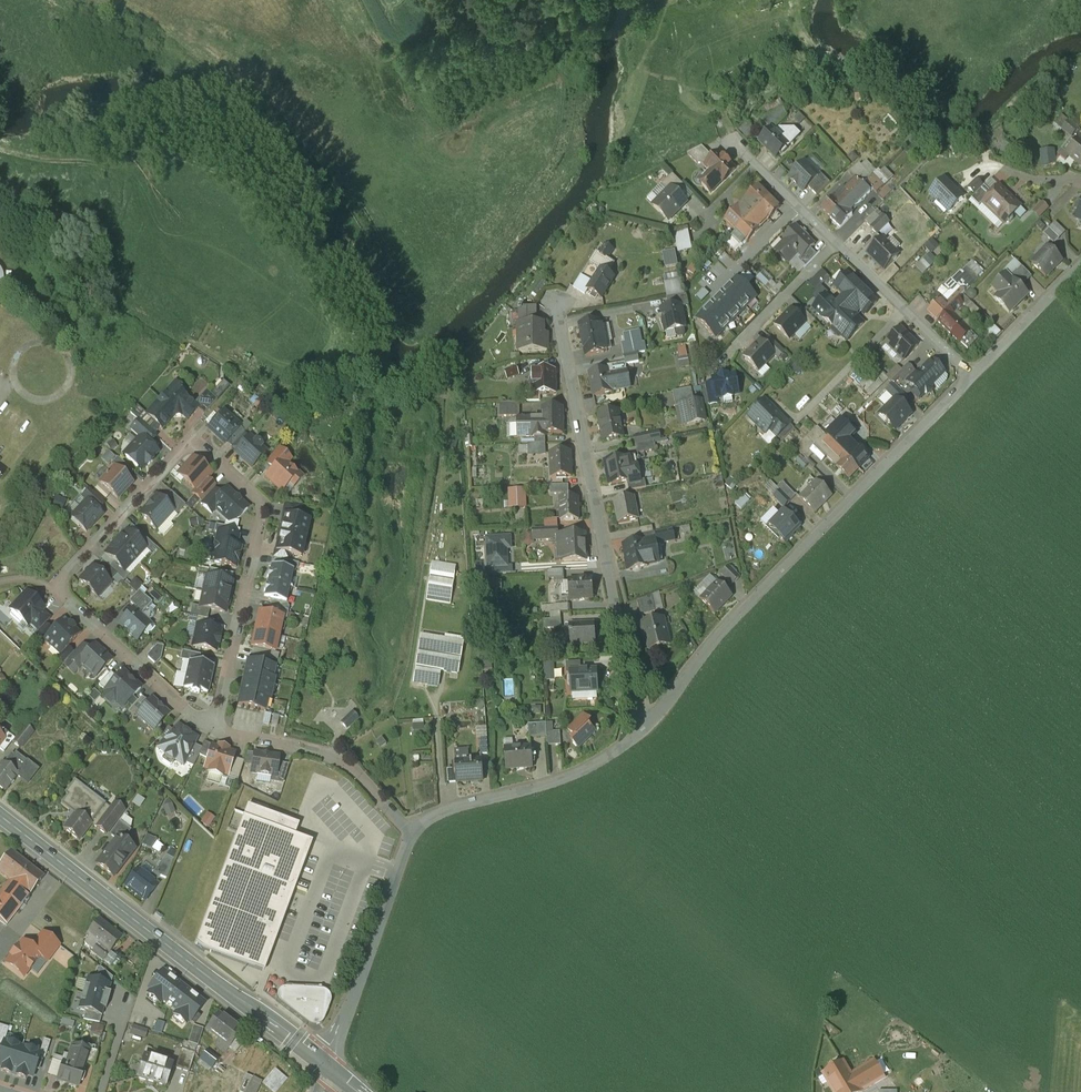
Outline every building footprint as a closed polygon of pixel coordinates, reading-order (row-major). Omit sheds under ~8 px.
[(767,110),(784,105),(782,98),(765,103),(767,110)] [(783,107),(760,118),(769,127),(778,118),(780,121),(787,114),(783,107)] [(1069,118),(1062,113),(1055,121),(1062,127),(1069,118)] [(1069,118),(1062,127),(1072,135),(1074,137),(1075,135),(1080,128),(1069,118)] [(773,128),(759,142),(760,142),(775,157),(775,158),(787,145),(789,144),(788,143),(788,144),(776,132),(773,129),(773,128)] [(794,128),(779,129),(776,132),(788,144),(788,143),(789,144),(787,145),(788,146),(800,134),(794,128)] [(1069,156),(1065,153),(1078,137),(1075,135),(1074,137),(1072,135),(1057,154),(1065,160),(1069,156)] [(1078,137),(1065,153),(1069,156),(1080,165),(1080,139),(1078,137)] [(1009,142),(1003,149),(1012,154),(1017,149),(1009,142)] [(714,158),(702,146),(687,154),(697,163),(702,163),(705,166),(714,158)] [(1054,149),(1041,150),(1042,165),(1055,161),(1054,149)] [(714,158),(705,166),(713,174),(702,184),(711,193),(722,182),(735,169),(719,153),(714,158)] [(876,171),(867,160),(861,165),(861,166),(871,176),(876,171)] [(805,162),(790,177),(803,191),(808,186),(818,176),(818,175),(805,162)] [(859,163),(850,172),(856,178),(857,179),(860,176),(866,182),(871,177),(871,176),(861,166),(861,165),(859,163)] [(820,173),(818,175),(818,176),(808,186),(817,196),(830,183),(820,173)] [(673,174),(663,184),(669,190),(671,188),(675,192),(683,184),(673,174)] [(884,186),(873,175),(866,182),(863,185),(870,192),(873,189),(877,193),(884,186)] [(843,187),(833,197),(833,196),(821,208),(831,217),(863,185),(857,179),(856,178),(845,188),(843,187)] [(983,186),(991,194),(999,186),(991,178),(983,186)] [(976,179),(968,187),(975,193),(983,185),(976,179)] [(947,184),(935,197),(950,214),(958,207),(955,204),(960,198),(947,184)] [(863,185),(831,217),(840,227),(852,215),(850,212),(870,192),(863,185)] [(983,186),(971,199),(980,208),(983,204),(983,203),(991,194),(983,186)] [(1021,207),(999,186),(991,194),(983,203),(983,204),(1004,224),(1005,223),(1009,223),(1012,220),(1012,216),(1021,207)] [(748,201),(739,210),(737,208),(725,220),(737,232),(770,198),(758,187),(746,199),(748,201)] [(669,190),(654,205),(669,220),(686,203),(675,192),(671,188),(669,190)] [(737,232),(733,236),(727,242),(736,252),(746,241),(747,241),(759,229),(758,228),(767,219),(768,220),(780,207),(770,198),(737,232)] [(980,208),(971,199),(968,202),(998,230),(1004,224),(983,204),(980,208)] [(1033,211),(1040,218),(1049,209),(1042,202),(1033,211)] [(874,213),(865,222),(871,228),(880,219),(874,213)] [(880,219),(871,228),(877,235),(889,222),(883,216),(880,219)] [(1065,233),(1055,223),(1049,229),(1059,239),(1065,233)] [(805,232),(801,229),(800,230),(796,226),(784,239),(789,244),(779,254),(789,263),(798,253),(802,257),(803,257),(811,249),(815,245),(808,239),(807,238),(806,239),(803,236),(805,235),(805,233),(805,232)] [(1049,229),(1044,234),(1054,244),(1059,239),(1049,229)] [(686,230),(674,233),(678,250),(690,248),(686,230)] [(891,238),(886,243),(895,252),(900,247),(891,238)] [(926,246),(932,252),(918,266),(926,274),(940,260),(933,253),(941,245),(934,238),(926,246)] [(886,243),(881,239),(867,253),(868,254),(868,253),(878,263),(877,263),(885,270),(899,256),(895,252),(886,243)] [(613,250),(605,245),(599,255),(607,260),(613,250)] [(1048,247),(1032,264),(1046,277),(1056,267),(1055,266),(1061,260),(1048,247)] [(811,249),(803,257),(802,257),(799,260),(806,267),(817,255),(811,249)] [(597,254),(591,264),(600,270),(592,283),(587,291),(588,291),(601,299),(614,278),(608,274),(614,264),(607,260),(599,255),(597,254)] [(1006,274),(993,288),(999,294),(995,299),(1010,313),(1028,295),(1021,288),(1032,277),(1022,267),(1017,272),(1017,271),(1010,278),(1006,274)] [(746,276),(752,282),(755,278),(749,272),(746,275),(746,276)] [(960,272),(951,281),(956,286),(966,277),(960,272)] [(663,276),(667,298),(684,295),(680,273),(663,276)] [(738,279),(746,287),(752,282),(746,276),(746,275),(743,273),(738,279)] [(863,290),(847,274),(835,287),(845,297),(836,306),(826,296),(814,309),(829,324),(863,290)] [(592,283),(582,277),(574,289),(585,295),(588,291),(587,291),(592,283)] [(966,277),(956,286),(960,289),(965,294),(974,285),(966,277)] [(726,287),(746,307),(756,296),(746,287),(738,279),(737,278),(730,286),(729,285),(726,287)] [(736,317),(746,307),(726,287),(723,291),(724,292),(717,299),(736,317)] [(709,294),(704,289),(697,297),(702,302),(709,294)] [(954,296),(944,306),(949,310),(959,300),(964,296),(965,294),(960,289),(954,296)] [(863,290),(829,324),(830,325),(848,342),(864,325),(857,319),(862,313),(865,316),(877,303),(876,303),(875,303),(863,291),(864,291),(863,290)] [(950,292),(941,302),(944,306),(954,296),(950,292)] [(684,295),(667,298),(669,308),(681,306),(681,307),(689,305),(687,294),(684,295)] [(972,304),(964,296),(959,300),(964,305),(963,306),(967,309),(972,304)] [(726,327),(736,317),(717,299),(710,306),(709,305),(706,308),(726,327)] [(959,300),(949,310),(954,315),(963,306),(964,305),(959,300)] [(941,302),(940,301),(928,313),(938,322),(949,310),(944,306),(941,302)] [(669,308),(662,310),(666,332),(674,330),(675,336),(679,338),(683,337),(685,334),(684,328),(685,328),(681,307),(681,306),(669,308)] [(537,309),(522,309),(522,308),(519,308),(519,311),(520,311),(520,322),(525,322),(525,326),(537,326),(537,309)] [(716,337),(726,327),(706,308),(703,311),(704,312),(697,319),(716,337)] [(792,309),(776,326),(789,339),(794,334),(796,334),(800,330),(800,328),(805,323),(792,309)] [(954,315),(949,310),(938,322),(960,343),(970,333),(971,332),(954,315)] [(537,326),(525,326),(525,322),(520,322),(520,311),(519,311),(519,352),(548,352),(548,344),(549,344),(549,336),(543,336),(543,326),(537,326)] [(598,322),(580,326),(586,358),(605,354),(605,353),(607,352),(605,342),(602,343),(598,322)] [(989,331),(996,338),(1003,332),(995,324),(989,331)] [(918,346),(901,330),(887,344),(904,360),(918,346)] [(625,343),(635,341),(641,339),(640,331),(623,334),(625,343)] [(970,333),(961,342),(968,350),(978,340),(970,333)] [(785,351),(771,338),(764,344),(775,354),(774,355),(778,358),(785,351)] [(641,339),(635,341),(638,354),(644,353),(643,346),(641,339)] [(637,354),(638,354),(635,341),(625,343),(621,343),(624,357),(637,354)] [(761,341),(745,358),(758,371),(764,365),(765,365),(769,361),(769,359),(774,355),(775,354),(764,344),(761,341)] [(679,356),(687,354),(685,345),(677,347),(679,356)] [(625,363),(626,365),(639,363),(637,354),(624,357),(625,363)] [(687,354),(679,356),(681,367),(689,366),(687,354)] [(933,361),(919,375),(920,376),(918,378),(915,375),(908,383),(915,390),(912,392),(919,400),(925,394),(928,395),(932,390),(931,387),(946,373),(944,372),(945,369),(943,366),(940,367),(933,361)] [(611,370),(589,374),(594,397),(612,393),(612,392),(625,389),(623,379),(628,378),(628,377),(623,378),(622,374),(627,373),(626,365),(625,363),(610,366),(611,370)] [(909,365),(896,378),(902,383),(915,370),(909,365)] [(517,368),(505,372),(507,379),(519,375),(517,368)] [(555,372),(532,372),(533,396),(555,395),(555,372)] [(728,375),(719,377),(720,378),(713,379),(713,383),(716,398),(717,398),(723,396),(724,399),(732,398),(732,395),(739,393),(735,375),(728,376),(728,375)] [(902,383),(896,378),(892,383),(897,388),(902,383)] [(713,383),(705,385),(709,405),(718,403),(717,398),(716,398),(713,383)] [(175,384),(147,415),(149,417),(160,427),(161,428),(173,415),(182,415),(187,420),(197,409),(188,401),(189,401),(182,394),(184,392),(175,384)] [(691,388),(673,392),(676,407),(684,406),(684,405),(694,403),(691,388)] [(206,391),(194,403),(205,413),(203,415),(217,401),(206,391)] [(896,399),(886,409),(886,422),(895,430),(911,414),(896,399)] [(764,400),(749,416),(750,417),(750,419),(756,425),(759,425),(767,433),(770,430),(782,418),(781,417),(776,412),(776,410),(770,404),(768,404),(764,400)] [(694,403),(684,405),(684,406),(688,424),(705,421),(701,401),(694,403)] [(520,403),(500,403),(500,416),(520,416),(520,403)] [(563,409),(543,410),(543,425),(543,435),(545,435),(563,434),(563,409)] [(845,411),(822,434),(837,448),(842,443),(854,431),(846,423),(852,417),(845,411)] [(143,424),(131,412),(130,412),(139,420),(131,429),(140,437),(141,436),(147,442),(154,433),(143,424)] [(618,412),(598,416),(603,442),(623,438),(618,412)] [(223,413),(209,428),(225,443),(239,428),(223,413)] [(160,427),(149,417),(143,424),(154,433),(160,427)] [(782,418),(770,430),(782,441),(794,429),(782,417),(781,417),(782,418)] [(506,438),(512,438),(512,437),(518,437),(518,420),(512,420),(507,426),(506,438)] [(532,420),(518,420),(518,437),(512,437),(512,438),(534,438),(535,438),(545,438),(545,435),(543,435),(543,425),(532,425),(532,420)] [(822,434),(817,428),(807,438),(819,449),(849,478),(858,469),(837,448),(822,434)] [(659,432),(651,434),(652,441),(654,441),(661,440),(659,432)] [(244,433),(231,448),(236,452),(249,438),(244,433)] [(651,434),(634,437),(636,445),(652,441),(651,434)] [(140,437),(124,454),(140,469),(145,464),(149,464),(152,460),(152,457),(157,451),(147,442),(141,436),(140,437)] [(236,452),(235,453),(251,468),(266,453),(261,449),(262,447),(255,442),(254,443),(249,438),(236,452)] [(807,438),(797,449),(808,460),(819,449),(807,438)] [(652,441),(636,445),(637,453),(656,450),(654,441),(652,441)] [(855,447),(851,452),(842,443),(837,448),(858,469),(867,459),(855,447)] [(535,444),(528,444),(528,453),(546,452),(546,444),(535,444)] [(279,449),(265,463),(273,470),(282,460),(287,465),(291,461),(279,449)] [(571,453),(550,454),(550,455),(552,455),(552,468),(551,468),(551,478),(572,478),(571,453)] [(636,457),(625,459),(625,458),(607,462),(611,484),(627,481),(630,481),(630,483),(640,481),(636,457)] [(125,464),(119,458),(112,465),(114,467),(115,467),(119,471),(125,464)] [(193,458),(178,474),(195,490),(196,490),(207,479),(211,474),(193,458)] [(273,470),(266,477),(282,492),(288,484),(292,488),(302,478),(287,465),(282,460),(273,470)] [(133,472),(125,464),(119,471),(127,478),(133,472)] [(119,471),(115,467),(114,467),(100,482),(117,498),(132,483),(127,478),(119,471)] [(207,479),(196,490),(195,490),(193,493),(202,501),(213,489),(214,489),(216,487),(207,479)] [(640,481),(630,483),(630,481),(627,481),(629,491),(646,487),(645,480),(640,481)] [(777,488),(771,481),(765,487),(774,497),(780,490),(777,488)] [(818,481),(801,499),(815,513),(832,495),(818,481)] [(796,495),(783,482),(777,488),(780,490),(791,501),(796,495)] [(568,485),(550,486),(550,495),(568,494),(568,485)] [(104,502),(90,489),(83,496),(87,500),(97,510),(104,502)] [(214,489),(201,503),(212,513),(216,508),(212,505),(221,495),(214,489)] [(248,509),(227,489),(221,495),(212,505),(216,508),(227,519),(231,521),(235,521),(238,519),(248,509)] [(526,489),(509,490),(510,508),(518,508),(518,502),(526,502),(526,489)] [(791,501),(780,490),(774,497),(785,507),(791,501)] [(186,505),(171,492),(162,501),(173,511),(172,512),(176,515),(186,505)] [(746,493),(737,501),(742,508),(752,500),(746,493)] [(162,501),(157,496),(140,514),(156,529),(172,512),(173,511),(162,501)] [(634,497),(615,501),(619,523),(638,519),(634,497)] [(578,498),(559,499),(560,521),(579,520),(578,498)] [(87,500),(71,517),(86,531),(102,514),(97,510),(87,500)] [(299,505),(285,504),(282,517),(283,517),(284,516),(296,519),(299,505)] [(800,526),(785,512),(777,520),(779,522),(772,530),(785,543),(793,535),(792,534),(800,526)] [(296,519),(284,516),(283,517),(281,527),(282,527),(281,534),(305,539),(309,522),(296,519)] [(544,520),(544,528),(558,528),(557,519),(544,520)] [(225,526),(216,524),(214,532),(218,532),(224,533),(225,526)] [(652,525),(640,528),(642,534),(654,531),(652,525)] [(240,530),(225,526),(224,533),(238,536),(240,530)] [(557,529),(533,530),(533,538),(533,540),(556,539),(556,537),(558,536),(557,529)] [(656,532),(655,532),(657,540),(658,543),(675,540),(673,529),(656,532)] [(127,531),(119,539),(119,538),(118,538),(115,541),(135,559),(145,548),(135,538),(127,531)] [(654,531),(642,534),(643,542),(651,540),(651,541),(654,540),(657,540),(655,532),(656,532),(656,531),(654,531)] [(224,533),(218,532),(216,542),(236,547),(238,536),(224,533)] [(155,547),(140,533),(135,538),(145,548),(150,553),(155,547)] [(305,539),(281,534),(279,541),(278,541),(276,551),(290,554),(301,557),(305,539)] [(585,535),(559,536),(560,561),(586,559),(585,535)] [(510,537),(487,538),(488,566),(507,565),(506,548),(511,548),(510,537)] [(643,542),(625,545),(627,559),(626,560),(628,569),(648,565),(648,564),(659,562),(654,540),(651,541),(651,540),(643,542)] [(135,559),(115,541),(112,544),(112,545),(113,546),(106,554),(114,561),(124,571),(124,570),(135,559)] [(216,542),(215,542),(213,553),(216,554),(214,562),(236,567),(240,548),(236,547),(216,542)] [(290,554),(276,551),(275,550),(273,558),(280,560),(288,561),(290,554)] [(114,561),(106,554),(100,559),(102,561),(103,561),(109,567),(114,561)] [(288,561),(280,560),(278,568),(293,571),(293,572),(294,572),(297,569),(298,564),(288,561)] [(109,567),(103,561),(102,561),(95,569),(110,583),(117,575),(109,567)] [(124,571),(114,561),(109,567),(117,575),(123,581),(129,575),(124,570),(124,571)] [(455,565),(433,562),(428,596),(450,599),(455,565)] [(95,569),(92,566),(79,580),(98,597),(111,583),(110,583),(95,569)] [(278,568),(271,566),(269,572),(268,572),(267,579),(268,579),(267,582),(289,587),(291,578),(292,579),(293,572),(293,571),(278,568)] [(729,566),(722,573),(733,584),(740,577),(729,566)] [(563,569),(548,570),(549,579),(564,578),(563,569)] [(232,582),(207,576),(204,592),(229,597),(230,595),(229,593),(232,582)] [(592,579),(568,580),(569,600),(579,599),(579,598),(593,598),(592,579)] [(289,587),(267,582),(266,586),(265,585),(264,593),(265,593),(263,599),(271,600),(286,604),(286,603),(288,596),(287,596),(289,587)] [(718,582),(701,599),(715,613),(732,596),(718,582)] [(152,603),(139,591),(129,601),(135,607),(133,610),(140,616),(152,603)] [(26,592),(11,609),(13,611),(10,614),(20,623),(23,620),(28,625),(30,623),(41,610),(44,608),(37,602),(36,601),(34,599),(33,598),(33,599),(26,592)] [(229,597),(204,592),(201,606),(200,607),(210,609),(225,612),(227,601),(229,600),(229,597)] [(652,595),(637,601),(641,615),(656,611),(652,595)] [(286,604),(271,600),(269,609),(271,609),(288,613),(289,607),(287,603),(286,603),(286,604)] [(210,609),(200,607),(201,606),(192,605),(190,615),(197,616),(208,619),(210,609)] [(288,613),(271,609),(269,615),(283,618),(286,619),(288,613)] [(41,610),(30,623),(39,631),(46,624),(50,619),(41,610)] [(133,610),(120,624),(137,640),(144,632),(147,634),(154,626),(149,620),(147,622),(140,616),(133,610)] [(269,615),(259,613),(255,631),(279,636),(283,618),(269,615)] [(208,619),(197,616),(195,626),(197,627),(198,625),(213,628),(215,620),(208,619)] [(52,630),(43,640),(59,655),(60,656),(68,647),(80,633),(75,628),(76,627),(70,622),(69,623),(64,618),(52,630)] [(561,618),(544,619),(545,629),(562,628),(561,618)] [(664,619),(641,624),(647,648),(669,643),(664,619)] [(594,623),(566,625),(566,635),(571,634),(571,644),(596,643),(594,623)] [(39,631),(33,637),(41,644),(43,640),(52,630),(46,624),(39,631)] [(213,628),(198,625),(197,627),(193,646),(216,651),(217,644),(219,644),(220,638),(219,637),(220,630),(213,628)] [(279,636),(255,631),(251,647),(253,648),(270,651),(275,653),(279,636)] [(463,641),(422,634),(414,681),(438,685),(440,670),(458,672),(463,641)] [(74,652),(68,658),(79,668),(82,665),(79,662),(89,650),(82,644),(74,652)] [(111,660),(94,645),(89,650),(79,662),(82,665),(95,677),(111,660)] [(157,645),(147,656),(156,664),(161,659),(163,646),(157,645)] [(68,647),(60,656),(59,655),(57,658),(63,664),(68,658),(74,652),(68,647)] [(270,651),(253,648),(251,655),(268,659),(270,651)] [(201,655),(182,650),(180,659),(189,661),(199,663),(201,655)] [(275,653),(270,651),(268,659),(277,661),(279,654),(275,653)] [(265,659),(249,656),(248,662),(263,665),(265,659)] [(199,663),(189,661),(188,667),(183,666),(181,673),(211,680),(214,666),(199,663)] [(248,662),(238,705),(264,711),(267,699),(269,700),(274,680),(271,679),(274,668),(263,665),(248,662)] [(581,662),(567,663),(567,671),(570,671),(581,671),(581,662)] [(581,671),(570,671),(572,694),(572,692),(597,691),(597,692),(598,692),(596,670),(581,671)] [(111,671),(99,684),(105,690),(117,677),(111,671)] [(141,688),(123,671),(117,677),(105,690),(106,691),(105,692),(105,697),(111,702),(116,702),(116,701),(123,707),(141,688)] [(211,680),(181,673),(179,681),(185,682),(183,689),(191,691),(191,694),(199,695),(199,692),(208,694),(211,680)] [(142,697),(134,705),(138,709),(141,706),(143,708),(149,703),(142,697)] [(143,708),(138,714),(138,715),(154,729),(156,728),(160,728),(160,723),(169,714),(152,699),(149,703),(143,708)] [(138,709),(134,705),(128,711),(136,718),(138,715),(138,714),(143,708),(141,706),(138,709)] [(352,713),(341,723),(347,729),(357,718),(352,713)] [(584,716),(568,731),(575,738),(571,741),(579,749),(588,740),(587,739),(594,731),(589,726),(591,724),(584,716)] [(414,720),(416,733),(427,731),(424,718),(414,720)] [(546,723),(537,724),(538,738),(547,737),(547,733),(546,723)] [(537,724),(528,725),(529,738),(538,738),(537,724)] [(178,726),(159,747),(167,753),(175,758),(183,764),(184,762),(193,744),(196,738),(178,726)] [(25,727),(12,743),(20,749),(33,733),(25,727)] [(3,740),(4,740),(0,745),(0,750),(4,753),(12,743),(5,737),(3,740)] [(487,740),(479,741),(480,756),(488,755),(487,740)] [(202,748),(199,754),(207,758),(211,746),(211,745),(205,742),(202,748)] [(193,744),(184,762),(193,766),(199,754),(202,748),(193,744)] [(235,754),(211,746),(207,758),(204,768),(210,769),(209,773),(221,777),(222,773),(227,775),(228,775),(234,758),(235,754)] [(531,748),(505,750),(506,770),(517,769),(517,768),(533,767),(531,748)] [(4,765),(2,763),(0,767),(0,788),(5,793),(18,777),(28,785),(39,771),(16,753),(13,757),(11,756),(4,765)] [(175,758),(167,753),(163,758),(163,760),(170,765),(172,764),(175,758)] [(279,756),(254,753),(251,773),(271,776),(276,776),(278,762),(279,756)] [(244,761),(234,758),(228,775),(227,775),(227,777),(238,780),(244,761)] [(289,764),(278,762),(276,776),(271,776),(270,781),(283,783),(289,764)] [(482,762),(456,763),(456,772),(456,783),(483,781),(482,762)] [(110,809),(74,783),(66,794),(68,796),(62,804),(70,811),(71,810),(76,813),(63,829),(79,841),(92,825),(96,828),(110,809)] [(110,809),(96,828),(105,835),(124,810),(114,803),(110,809)] [(172,803),(165,807),(170,818),(178,814),(172,803)] [(202,949),(263,972),(311,843),(295,837),(299,826),(246,806),(243,815),(234,811),(227,830),(236,833),(196,944),(202,949)] [(210,827),(216,816),(208,812),(202,822),(210,827)] [(119,823),(111,836),(120,843),(122,841),(123,841),(130,831),(119,823)] [(110,849),(98,865),(113,876),(134,849),(123,841),(122,841),(120,843),(114,852),(110,849)] [(171,850),(166,856),(173,860),(176,853),(171,850)] [(11,852),(0,866),(0,874),(9,882),(29,897),(44,878),(11,852)] [(166,856),(154,872),(160,877),(166,880),(174,860),(173,860),(166,856)] [(157,886),(138,871),(125,886),(145,901),(157,886)] [(0,894),(0,922),(6,927),(29,897),(9,882),(0,894)] [(120,938),(98,921),(87,936),(89,937),(109,953),(120,938)] [(59,946),(42,933),(34,945),(50,958),(59,946)] [(109,953),(89,937),(85,943),(94,950),(92,952),(103,961),(109,953)] [(34,945),(31,949),(22,942),(17,949),(10,957),(11,957),(5,964),(23,978),(40,957),(47,962),(50,958),(34,945)] [(116,957),(109,967),(114,970),(121,961),(116,957)] [(96,981),(111,985),(113,978),(100,968),(96,981)] [(163,971),(148,990),(150,991),(147,995),(159,1004),(162,1000),(177,1012),(174,1016),(186,1025),(189,1021),(194,1025),(200,1018),(197,1015),(205,1004),(163,971)] [(87,979),(83,994),(108,1002),(110,994),(108,993),(111,985),(96,981),(87,979)] [(322,991),(285,989),(284,989),(281,990),(279,991),(278,993),(277,995),(277,998),(277,1001),(279,1003),(282,1005),(309,1026),(310,1027),(313,1027),(316,1027),(318,1027),(321,1025),(322,1024),(324,1021),(330,1005),(330,1003),(331,1001),(330,999),(329,996),(328,995),(326,993),(323,991),(322,991)] [(108,1002),(83,994),(78,1010),(85,1012),(101,1017),(104,1009),(106,1009),(108,1002)] [(99,1024),(101,1017),(85,1012),(83,1021),(99,1024)] [(241,1032),(219,1015),(207,1031),(219,1040),(220,1040),(229,1048),(241,1032)] [(156,1022),(153,1032),(161,1035),(165,1024),(156,1022)] [(4,1041),(4,1042),(7,1034),(9,1028),(0,1026),(0,1045),(2,1046),(4,1041)] [(193,1027),(190,1038),(199,1041),(203,1030),(193,1027)] [(7,1034),(4,1042),(17,1046),(19,1038),(7,1034)] [(190,1038),(188,1043),(198,1047),(199,1041),(190,1038)] [(40,1053),(39,1057),(45,1059),(50,1042),(44,1040),(40,1053)] [(229,1048),(220,1040),(216,1045),(225,1052),(229,1048)] [(4,1041),(2,1046),(0,1053),(0,1067),(2,1068),(1,1071),(25,1079),(26,1075),(33,1077),(39,1057),(40,1053),(17,1046),(4,1042),(4,1041)] [(85,1051),(72,1047),(67,1064),(63,1062),(62,1064),(58,1078),(57,1080),(78,1087),(84,1069),(83,1069),(85,1063),(88,1052),(85,1051)] [(97,1052),(86,1048),(85,1051),(88,1052),(85,1063),(93,1066),(97,1052)] [(195,1054),(181,1049),(175,1069),(189,1074),(195,1054)] [(219,1060),(207,1051),(200,1060),(212,1069),(219,1060)] [(156,1062),(144,1058),(144,1057),(137,1079),(147,1082),(165,1087),(165,1088),(173,1067),(156,1062)] [(48,1075),(58,1078),(62,1064),(52,1060),(48,1075)] [(851,1076),(860,1091),(884,1078),(874,1062),(851,1076)] [(824,1075),(835,1091),(860,1091),(851,1076),(843,1063),(824,1075)] [(238,1091),(247,1091),(253,1079),(246,1075),(238,1091)] [(253,1079),(247,1091),(256,1091),(261,1082),(253,1079)]
